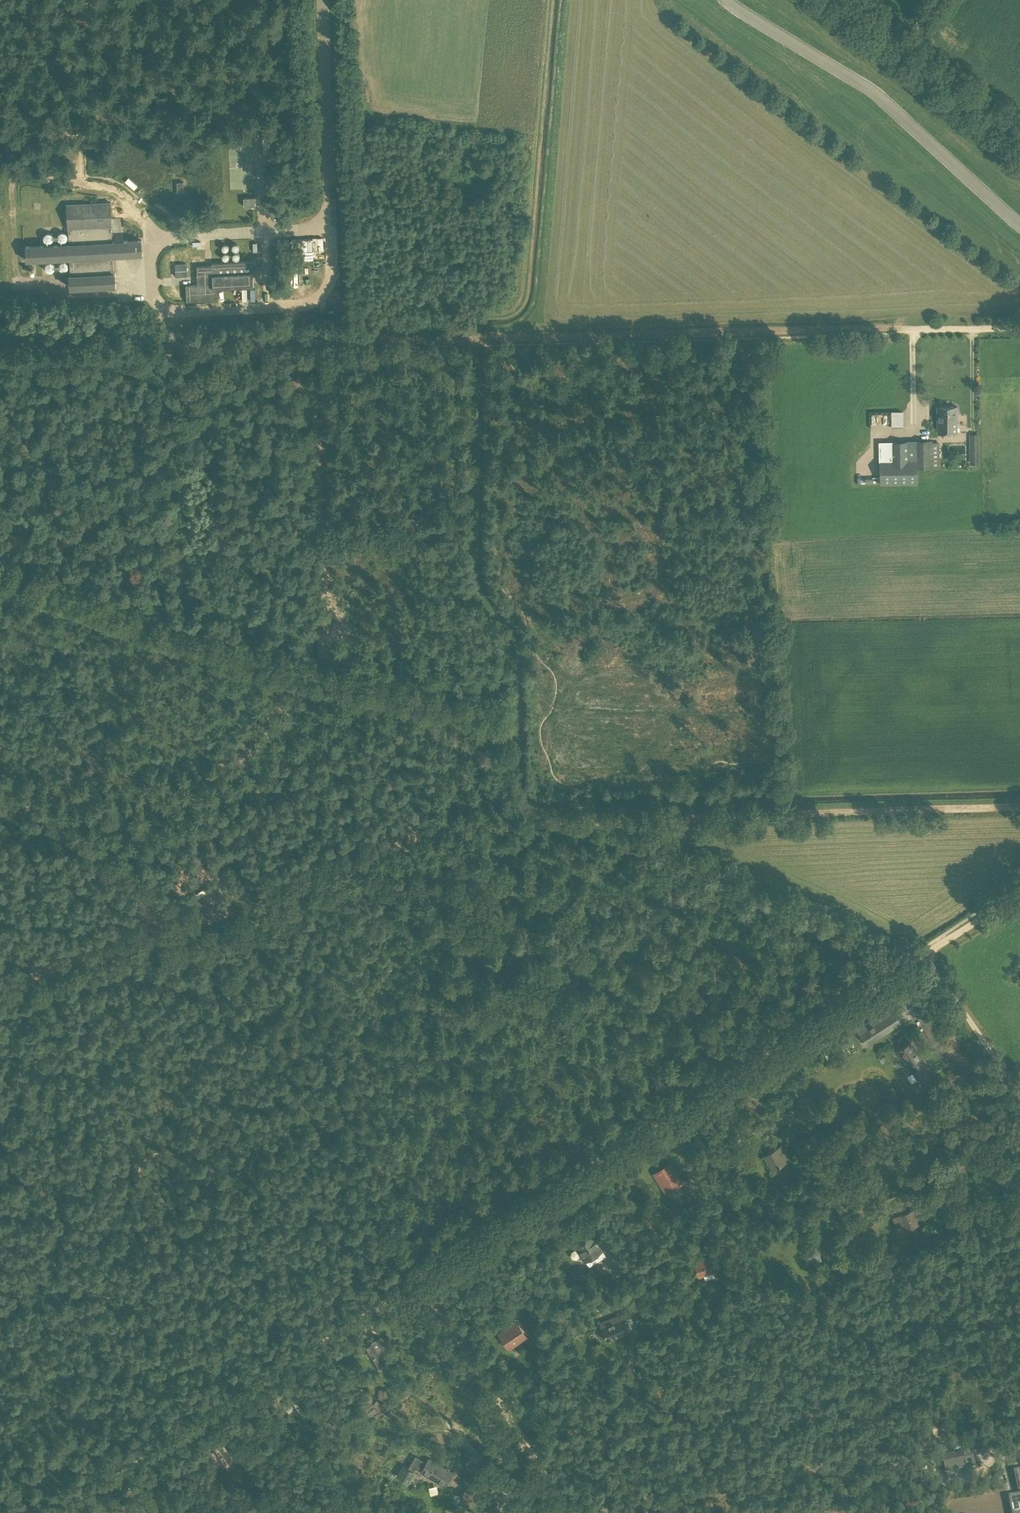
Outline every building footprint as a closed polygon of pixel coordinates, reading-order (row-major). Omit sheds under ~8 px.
[(244,206),(255,205),(255,197),(243,198),(244,206)] [(112,242),(111,225),(111,218),(110,203),(67,205),(68,228),(69,244),(26,246),(26,260),(69,258),(70,274),(69,275),(69,287),(116,285),(115,272),(114,272),(113,256),(124,255),(142,254),(141,240),(112,242)] [(186,301),(217,299),(217,288),(254,286),(252,261),(211,263),(211,265),(196,266),(197,284),(185,285),(186,301)] [(187,264),(175,264),(176,276),(187,276),(187,264)] [(937,433),(957,433),(956,406),(937,406),(937,433)] [(895,427),(906,426),(906,410),(894,410),(895,427)] [(969,464),(980,464),(979,434),(969,434),(969,464)] [(932,443),(932,442),(890,442),(890,460),(879,460),(880,484),(917,484),(917,471),(916,471),(916,467),(938,467),(938,443),(932,443)] [(206,886),(194,894),(197,899),(209,891),(206,886)] [(866,1046),(896,1027),(895,1025),(900,1021),(890,1006),(855,1029),(866,1046)] [(919,1081),(927,1075),(921,1066),(925,1063),(910,1042),(898,1050),(919,1081)] [(793,1120),(793,1114),(777,1113),(777,1123),(780,1123),(780,1120),(793,1120)] [(789,1158),(782,1147),(777,1151),(775,1148),(764,1154),(772,1168),(789,1158)] [(861,1164),(867,1161),(861,1150),(856,1153),(861,1164)] [(669,1165),(654,1175),(665,1192),(669,1190),(673,1196),(680,1191),(676,1185),(680,1183),(669,1165)] [(899,1204),(907,1201),(904,1193),(897,1196),(899,1204)] [(904,1230),(918,1224),(913,1209),(893,1217),(896,1227),(902,1225),(904,1230)] [(584,1263),(605,1249),(593,1232),(573,1245),(584,1263)] [(698,1277),(715,1271),(710,1256),(693,1262),(698,1277)] [(590,1293),(600,1281),(595,1276),(584,1288),(590,1293)] [(488,1305),(496,1300),(491,1292),(483,1296),(488,1305)] [(564,1305),(570,1299),(563,1293),(558,1299),(564,1305)] [(621,1321),(619,1315),(600,1322),(607,1340),(626,1332),(625,1330),(636,1325),(632,1316),(621,1321)] [(568,1324),(571,1332),(587,1324),(583,1317),(568,1324)] [(521,1337),(517,1332),(522,1329),(516,1321),(499,1333),(504,1341),(510,1337),(514,1342),(521,1337)] [(376,1369),(386,1364),(379,1353),(387,1347),(381,1338),(364,1349),(376,1369)] [(388,1400),(389,1390),(379,1389),(378,1399),(388,1400)] [(274,1413),(280,1408),(274,1399),(268,1403),(274,1413)] [(356,1436),(360,1426),(352,1423),(348,1433),(356,1436)] [(223,1466),(232,1460),(220,1441),(211,1447),(223,1466)] [(241,1455),(247,1451),(240,1441),(234,1445),(241,1455)] [(971,1450),(942,1455),(945,1473),(975,1467),(971,1450)] [(445,1485),(452,1472),(429,1459),(421,1471),(445,1485)] [(419,1470),(406,1466),(402,1480),(415,1484),(419,1470)] [(1013,1469),(1018,1494),(1007,1496),(1009,1508),(1019,1506),(1019,1468),(1013,1469)] [(479,1506),(484,1491),(466,1485),(461,1500),(479,1506)] [(492,1500),(488,1511),(494,1512),(496,1512),(500,1502),(492,1500)] [(968,1500),(955,1503),(958,1512),(970,1512),(968,1500)] [(119,1506),(122,1510),(116,1512),(136,1512),(128,1501),(119,1506)]
